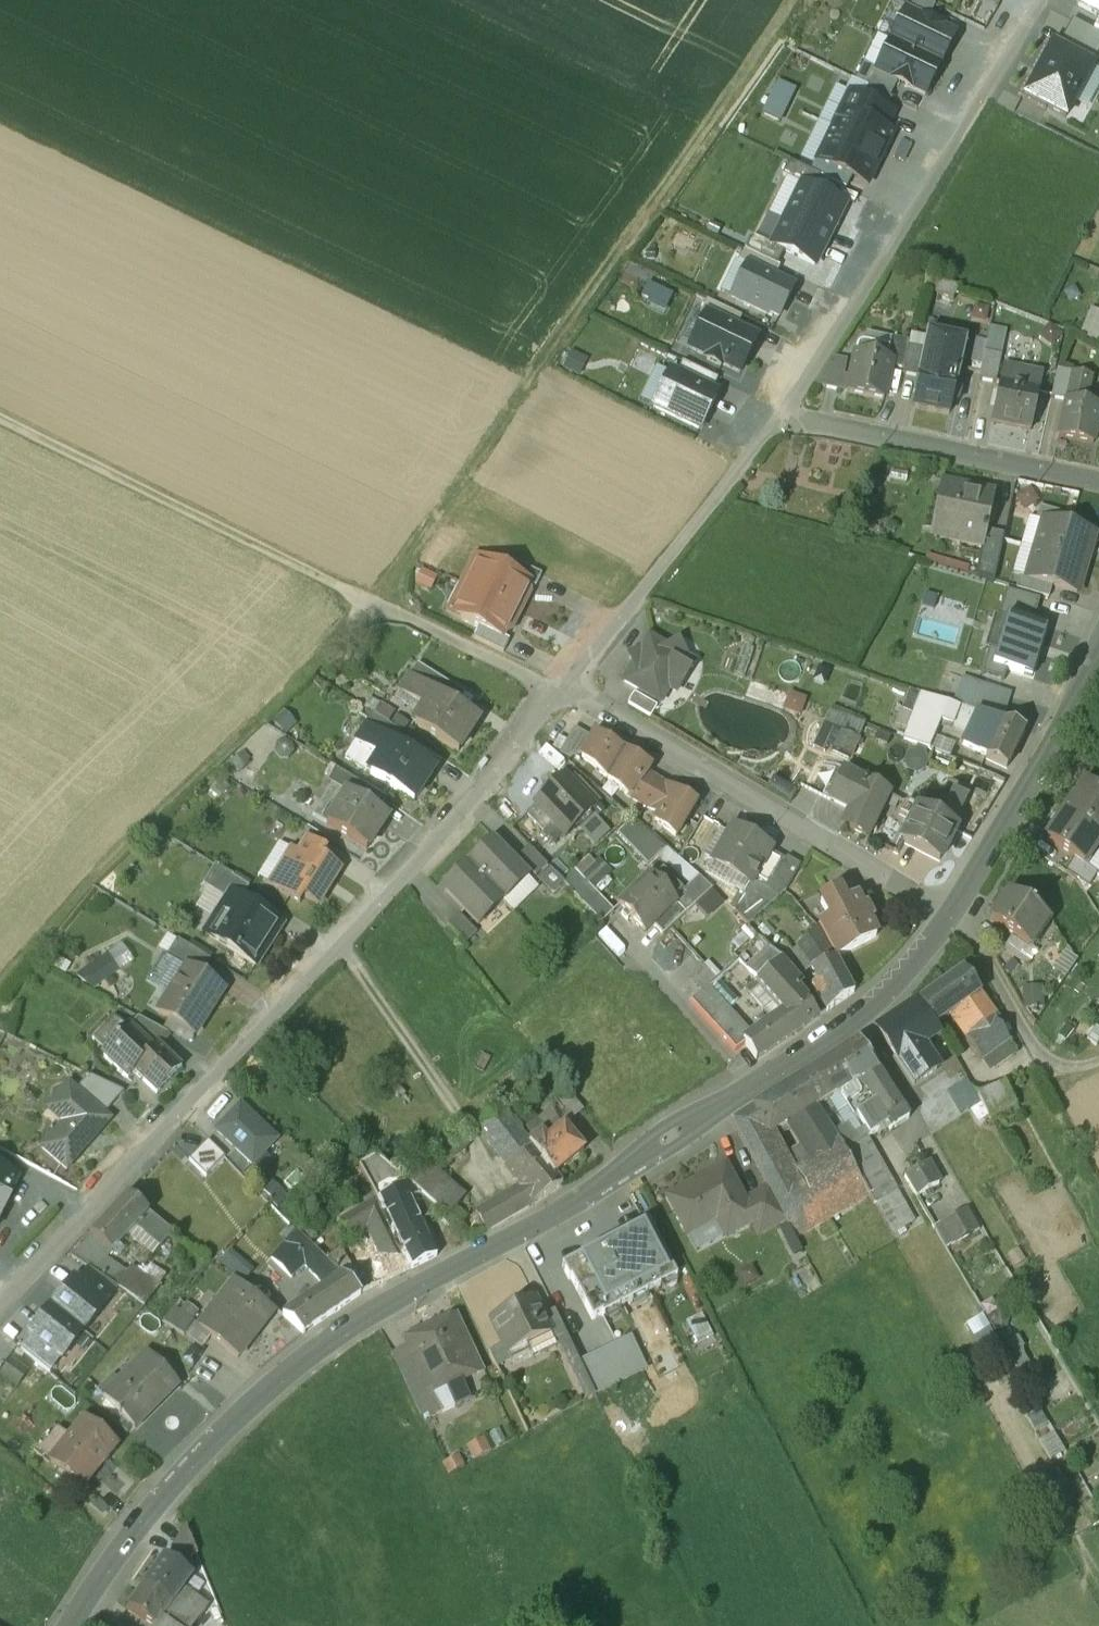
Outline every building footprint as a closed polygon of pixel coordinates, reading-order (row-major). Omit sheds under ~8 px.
[(926,23),(934,7),(919,0),(894,0),(891,6),(905,12),(926,23)] [(1098,18),(1098,0),(1080,0),(1077,7),(1098,18)] [(939,66),(953,36),(926,23),(905,12),(891,43),(939,66)] [(1091,68),(1098,53),(1098,36),(1093,33),(1073,22),(1058,51),(1091,68)] [(924,96),(939,66),(891,43),(876,73),(897,83),(924,96)] [(1064,120),(1091,68),(1058,51),(1050,47),(1023,99),(1064,120)] [(890,98),(897,83),(876,73),(862,66),(855,81),(890,98)] [(793,90),(779,83),(764,114),(778,121),(793,90)] [(813,166),(816,160),(852,178),(867,185),(892,135),(885,131),(893,115),(836,87),(800,159),(813,166)] [(868,88),(862,99),(886,111),(891,99),(868,88)] [(813,166),(811,172),(820,177),(846,190),(852,178),(816,160),(813,166)] [(802,185),(813,190),(820,177),(811,172),(790,162),(783,176),(802,185)] [(771,246),(784,252),(813,267),(844,206),(813,190),(802,185),(771,246)] [(752,236),(744,251),(776,267),(784,252),(771,246),(752,236)] [(738,263),(775,281),(781,269),(776,267),(744,251),(738,263)] [(746,267),(732,298),(778,320),(792,289),(775,281),(746,267)] [(707,316),(735,329),(741,318),(708,301),(702,313),(707,316)] [(1091,308),(1080,335),(1098,343),(1098,312),(1091,308)] [(690,349),(740,373),(756,340),(735,329),(707,316),(690,349)] [(1006,331),(989,327),(984,352),(1001,355),(1006,331)] [(927,338),(910,334),(909,342),(908,347),(924,350),(927,338)] [(909,342),(891,338),(886,360),(891,361),(890,367),(903,370),(908,347),(909,342)] [(963,346),(927,338),(924,350),(920,371),(956,380),(963,346)] [(882,346),(864,343),(860,343),(857,346),(855,353),(879,358),(882,346)] [(924,350),(908,347),(903,370),(902,375),(918,378),(920,371),(924,350)] [(1001,355),(984,352),(978,380),(995,384),(1001,355)] [(879,358),(855,353),(847,392),(883,400),(890,367),(891,361),(886,360),(879,358)] [(846,357),(834,355),(815,386),(840,391),(843,376),(842,376),(846,357)] [(676,375),(712,393),(718,380),(682,363),(676,375)] [(1041,372),(1005,365),(1002,377),(1023,382),(1021,389),(1038,392),(1041,372)] [(1072,373),(1056,370),(1050,398),(1066,401),(1066,400),(1067,400),(1072,373)] [(956,380),(920,371),(918,378),(912,406),(948,414),(951,401),(957,402),(960,390),(954,389),(956,380)] [(654,407),(700,429),(716,395),(712,393),(676,375),(671,373),(654,407)] [(1084,404),(1090,377),(1072,373),(1067,400),(1066,400),(1066,401),(1058,437),(1093,444),(1098,414),(1098,407),(1084,404)] [(1023,382),(1002,377),(1000,384),(1021,389),(1023,382)] [(1000,384),(999,384),(997,392),(991,423),(1030,431),(1038,392),(1021,389),(1000,384)] [(994,493),(940,482),(930,528),(960,534),(958,542),(980,547),(982,547),(986,531),(994,493)] [(1071,516),(1039,506),(1035,520),(1042,522),(1043,521),(1068,529),(1070,521),(1071,516)] [(1068,529),(1043,521),(1042,522),(1027,576),(1026,578),(1051,585),(1076,592),(1092,536),(1068,529)] [(1003,535),(986,531),(982,547),(980,547),(974,576),(993,581),(1003,535)] [(540,576),(512,562),(506,574),(528,585),(535,588),(540,576)] [(506,574),(487,565),(466,588),(515,612),(528,585),(506,574)] [(430,587),(435,574),(420,568),(415,581),(430,587)] [(1051,585),(1026,578),(1027,576),(1019,574),(1015,588),(1041,596),(1048,597),(1051,585)] [(1034,620),(1041,596),(1015,588),(1008,585),(999,613),(1009,617),(1033,624),(1034,620)] [(515,612),(466,588),(461,618),(480,627),(502,638),(515,612)] [(930,623),(956,631),(964,604),(938,596),(930,623)] [(1033,624),(1009,617),(994,665),(1034,678),(1050,625),(1034,620),(1033,624)] [(502,638),(480,627),(474,639),(502,653),(508,641),(502,638)] [(665,650),(648,640),(642,651),(627,659),(632,667),(623,682),(658,703),(667,688),(675,693),(687,672),(679,667),(685,657),(683,656),(676,644),(665,650)] [(458,692),(418,666),(411,677),(451,703),(458,692)] [(1001,723),(1012,694),(958,674),(947,703),(958,706),(1001,723)] [(451,703),(411,677),(400,694),(426,710),(415,727),(458,755),(479,722),(451,703)] [(788,692),(780,709),(797,716),(804,699),(788,692)] [(655,708),(633,694),(626,706),(649,719),(655,708)] [(947,703),(921,694),(903,740),(929,750),(940,722),(947,703)] [(958,706),(947,703),(940,722),(951,726),(958,706)] [(1001,723),(958,706),(951,726),(963,730),(969,732),(969,733),(984,739),(978,751),(986,755),(1001,723)] [(864,727),(832,715),(827,726),(839,732),(858,739),(864,727)] [(420,745),(374,716),(367,726),(413,756),(420,745)] [(1025,729),(1001,723),(986,755),(985,758),(1006,768),(1025,729)] [(413,756),(367,726),(356,743),(381,759),(370,776),(414,804),(435,771),(413,756)] [(839,732),(827,726),(817,750),(829,755),(831,750),(839,732)] [(969,732),(963,730),(958,742),(978,751),(984,739),(969,733),(969,732)] [(858,739),(839,732),(831,750),(849,759),(858,739)] [(583,740),(572,734),(560,756),(570,762),(583,740)] [(623,754),(594,737),(581,759),(607,781),(623,754)] [(381,759),(356,743),(346,759),(370,776),(381,759)] [(907,770),(923,769),(921,752),(905,754),(907,770)] [(623,754),(607,781),(627,799),(645,777),(649,770),(623,754)] [(386,802),(336,770),(329,783),(333,785),(347,794),(348,793),(379,813),(386,802)] [(887,795),(844,773),(830,801),(850,811),(842,827),(866,838),(887,795)] [(645,777),(627,799),(659,817),(678,796),(645,777)] [(593,811),(563,780),(536,806),(537,807),(553,824),(565,837),(593,811)] [(970,794),(945,783),(937,801),(962,812),(970,794)] [(1085,784),(1073,801),(1072,800),(1064,812),(1098,835),(1098,793),(1085,784)] [(312,816),(327,826),(347,794),(333,785),(312,816)] [(379,813),(348,793),(347,794),(327,826),(367,852),(388,819),(379,813)] [(659,817),(654,823),(675,839),(694,806),(678,796),(659,817)] [(917,811),(904,804),(899,814),(907,819),(912,821),(917,811)] [(553,824),(537,807),(526,817),(543,834),(553,824)] [(954,830),(917,811),(912,821),(907,831),(902,842),(939,861),(954,830)] [(1064,812),(1056,823),(1058,824),(1046,841),(1074,861),(1083,867),(1098,844),(1098,835),(1064,812)] [(705,856),(722,827),(703,816),(686,844),(705,856)] [(665,850),(634,819),(618,834),(649,866),(665,850)] [(907,819),(903,829),(907,831),(912,821),(907,819)] [(331,844),(307,829),(300,840),(307,844),(324,855),(331,844)] [(769,852),(733,830),(713,864),(749,885),(750,882),(769,852)] [(324,855),(307,844),(299,857),(291,853),(280,870),(288,876),(278,892),(300,905),(304,898),(318,907),(327,891),(321,887),(333,869),(320,861),(324,855)] [(1083,867),(1094,874),(1098,877),(1098,844),(1083,867)] [(527,880),(494,846),(469,869),(502,904),(527,880)] [(546,868),(528,849),(517,860),(535,879),(546,868)] [(785,861),(769,852),(750,882),(778,899),(785,891),(800,867),(786,858),(785,861)] [(1083,867),(1074,861),(1066,873),(1086,886),(1094,874),(1083,867)] [(280,870),(268,863),(258,878),(264,882),(264,883),(278,892),(288,876),(280,870)] [(249,888),(215,867),(203,886),(226,901),(227,901),(231,893),(242,900),(249,888)] [(502,904),(469,869),(445,893),(478,928),(502,904)] [(562,884),(548,870),(537,881),(550,895),(562,884)] [(675,905),(649,878),(618,907),(644,934),(652,927),(675,905)] [(630,930),(592,889),(580,900),(618,941),(630,930)] [(282,926),(242,900),(231,893),(227,901),(226,901),(212,924),(223,931),(216,941),(256,967),(282,926)] [(853,902),(845,906),(838,893),(820,902),(830,921),(818,927),(835,958),(875,937),(867,921),(871,920),(865,909),(858,912),(853,902)] [(1047,920),(1009,893),(1001,904),(1002,905),(991,922),(1013,937),(1028,948),(1029,947),(1047,920)] [(675,905),(652,927),(663,937),(685,916),(675,905)] [(476,935),(458,916),(446,927),(464,946),(476,935)] [(818,927),(796,947),(812,968),(813,970),(814,970),(813,969),(835,958),(818,927)] [(1028,948),(1013,937),(1004,951),(1027,967),(1037,953),(1029,947),(1028,948)] [(683,976),(699,966),(682,938),(656,954),(667,972),(677,966),(683,976)] [(210,960),(177,940),(166,957),(185,969),(186,967),(200,976),(210,960)] [(784,942),(772,953),(779,961),(780,960),(781,962),(793,952),(784,942)] [(78,976),(92,989),(132,962),(121,947),(78,976)] [(793,952),(781,962),(796,980),(812,968),(797,948),(793,952)] [(772,953),(770,950),(746,971),(756,982),(779,961),(772,953)] [(835,958),(813,969),(814,970),(821,982),(812,986),(827,1011),(853,993),(835,958)] [(781,962),(780,960),(779,961),(756,982),(783,1013),(744,1040),(743,1041),(744,1044),(755,1059),(799,1030),(817,1016),(796,990),(800,986),(796,980),(781,962)] [(689,978),(702,992),(709,986),(716,980),(703,966),(689,978)] [(200,976),(186,967),(185,969),(158,1012),(195,1035),(223,991),(200,976)] [(964,970),(919,1002),(935,1025),(948,1016),(980,993),(964,970)] [(746,1027),(709,986),(702,992),(691,1002),(735,1050),(744,1044),(743,1041),(744,1040),(746,1027)] [(980,993),(948,1016),(966,1041),(995,1021),(998,1019),(980,993)] [(919,1002),(878,1029),(914,1083),(938,1068),(922,1044),(940,1033),(935,1025),(919,1002)] [(168,1036),(138,1019),(129,1028),(152,1051),(157,1046),(158,1046),(168,1036)] [(995,1021),(966,1041),(980,1060),(1008,1040),(995,1021)] [(1096,1046),(1098,1042),(1098,1030),(1095,1027),(1086,1039),(1096,1046)] [(152,1051),(129,1028),(103,1056),(128,1079),(133,1073),(132,1072),(152,1051)] [(858,1041),(840,1053),(861,1083),(878,1071),(858,1041)] [(152,1051),(132,1072),(133,1073),(156,1095),(181,1069),(158,1046),(157,1046),(152,1051)] [(840,1053),(810,1072),(828,1098),(834,1094),(840,1093),(853,1116),(857,1114),(873,1104),(861,1083),(840,1053)] [(878,1071),(861,1083),(873,1104),(857,1114),(865,1127),(869,1134),(870,1135),(887,1125),(890,1129),(908,1118),(878,1071)] [(828,1098),(810,1072),(798,1080),(816,1105),(828,1098)] [(124,1093),(89,1076),(76,1091),(104,1116),(124,1093)] [(798,1080),(780,1091),(798,1116),(816,1105),(798,1080)] [(977,1096),(990,1118),(1017,1106),(1005,1083),(977,1096)] [(76,1091),(69,1085),(54,1102),(71,1116),(42,1149),(66,1170),(109,1121),(104,1116),(76,1091)] [(583,1109),(567,1089),(554,1099),(570,1120),(573,1117),(583,1109)] [(780,1091),(753,1107),(768,1134),(772,1132),(798,1116),(780,1091)] [(971,1100),(952,1111),(964,1132),(983,1121),(971,1100)] [(240,1107),(217,1131),(252,1165),(275,1140),(240,1107)] [(796,1174),(772,1132),(768,1134),(753,1107),(731,1121),(768,1189),(785,1219),(785,1220),(810,1198),(796,1174)] [(520,1131),(502,1109),(476,1127),(506,1165),(530,1144),(520,1131)] [(550,1136),(537,1118),(520,1131),(530,1144),(554,1173),(583,1149),(563,1125),(550,1136)] [(865,1127),(854,1134),(848,1124),(834,1132),(844,1148),(842,1149),(843,1151),(866,1136),(869,1134),(865,1127)] [(866,1136),(843,1151),(856,1173),(869,1196),(873,1204),(898,1190),(866,1136)] [(432,1157),(439,1168),(468,1147),(461,1138),(432,1157)] [(225,1157),(208,1140),(199,1150),(216,1166),(225,1157)] [(530,1144),(506,1165),(521,1185),(534,1202),(561,1184),(554,1173),(530,1144)] [(843,1151),(842,1149),(796,1174),(810,1198),(856,1173),(843,1151)] [(216,1166),(199,1150),(189,1162),(206,1177),(216,1166)] [(403,1178),(376,1154),(359,1164),(378,1198),(407,1181),(403,1178)] [(459,1199),(424,1163),(403,1178),(407,1181),(420,1193),(439,1210),(444,1214),(452,1207),(459,1199)] [(904,1177),(916,1197),(939,1183),(927,1163),(904,1177)] [(1,1217),(10,1198),(8,1197),(18,1178),(0,1169),(0,1217),(1,1217)] [(728,1172),(701,1186),(698,1181),(667,1198),(686,1235),(716,1219),(726,1237),(753,1222),(755,1221),(744,1202),(728,1172)] [(869,1196),(856,1173),(810,1198),(818,1224),(869,1196)] [(420,1220),(410,1198),(420,1193),(407,1181),(378,1198),(400,1246),(410,1268),(436,1255),(420,1220)] [(521,1185),(475,1211),(488,1229),(534,1202),(521,1185)] [(744,1202),(755,1221),(753,1222),(759,1233),(785,1219),(768,1189),(744,1202)] [(420,1193),(410,1198),(420,1220),(439,1210),(420,1193)] [(148,1213),(128,1196),(91,1235),(111,1253),(135,1227),(148,1213)] [(378,1198),(355,1211),(365,1227),(369,1225),(386,1215),(378,1198)] [(452,1207),(444,1214),(456,1225),(463,1216),(452,1207)] [(365,1227),(355,1211),(340,1221),(349,1237),(365,1227)] [(173,1233),(148,1213),(135,1227),(160,1248),(173,1233)] [(400,1246),(386,1215),(369,1225),(383,1255),(400,1246)] [(648,1221),(562,1266),(568,1279),(570,1278),(593,1321),(605,1315),(603,1311),(616,1304),(618,1308),(632,1301),(631,1298),(643,1291),(645,1294),(661,1285),(659,1282),(673,1275),(675,1278),(678,1276),(648,1221)] [(1000,1246),(986,1223),(957,1241),(971,1264),(1000,1246)] [(318,1250),(297,1229),(247,1285),(264,1299),(305,1264),(318,1250)] [(105,1260),(83,1245),(71,1257),(90,1270),(93,1273),(105,1260)] [(353,1269),(341,1249),(326,1259),(342,1274),(361,1292),(410,1268),(400,1246),(383,1255),(353,1269)] [(326,1259),(318,1250),(305,1264),(326,1286),(342,1274),(326,1259)] [(239,1273),(245,1262),(227,1252),(221,1263),(239,1273)] [(125,1274),(105,1260),(93,1273),(115,1288),(125,1274)] [(159,1287),(130,1267),(125,1274),(115,1288),(118,1291),(144,1308),(159,1287)] [(77,1285),(104,1307),(118,1291),(115,1288),(93,1273),(90,1270),(77,1285)] [(326,1286),(283,1315),(302,1332),(361,1292),(342,1274),(326,1286)] [(274,1310),(235,1279),(199,1326),(238,1357),(274,1310)] [(83,1334),(104,1307),(77,1285),(74,1283),(53,1309),(83,1334)] [(533,1297),(490,1317),(503,1344),(511,1360),(529,1351),(526,1345),(550,1334),(542,1316),(533,1297)] [(163,1321),(184,1335),(194,1322),(174,1306),(163,1321)] [(61,1360),(83,1334),(53,1309),(31,1336),(32,1336),(61,1360)] [(566,1333),(554,1309),(542,1316),(550,1334),(553,1340),(557,1338),(566,1333)] [(449,1318),(404,1340),(423,1379),(430,1395),(432,1394),(475,1373),(449,1318)] [(974,1330),(989,1366),(1012,1357),(1018,1371),(1028,1366),(1015,1335),(1000,1341),(992,1323),(974,1330)] [(566,1333),(557,1338),(585,1398),(595,1393),(579,1360),(566,1333)] [(50,1374),(61,1360),(32,1336),(20,1350),(50,1374)] [(627,1337),(579,1360),(595,1393),(643,1370),(627,1337)] [(503,1344),(489,1351),(496,1366),(511,1360),(503,1344)] [(147,1352),(103,1395),(134,1426),(178,1383),(147,1352)] [(0,1372),(18,1385),(27,1371),(10,1359),(0,1372)] [(423,1379),(407,1387),(421,1416),(439,1407),(432,1394),(430,1395),(423,1379)] [(3,1409),(9,1400),(0,1393),(0,1406),(3,1409)] [(116,1445),(83,1418),(50,1460),(83,1486),(116,1445)] [(486,1437),(467,1444),(472,1457),(491,1450),(486,1437)] [(191,1540),(186,1525),(172,1545),(189,1558),(191,1540)] [(164,1556),(145,1584),(172,1603),(179,1593),(191,1575),(164,1556)] [(145,1584),(128,1608),(154,1625),(173,1625),(162,1618),(172,1603),(145,1584)] [(162,1618),(173,1625),(193,1625),(197,1621),(204,1625),(210,1625),(214,1619),(204,1611),(207,1607),(194,1597),(192,1601),(186,1597),(179,1593),(172,1603),(162,1618)]
